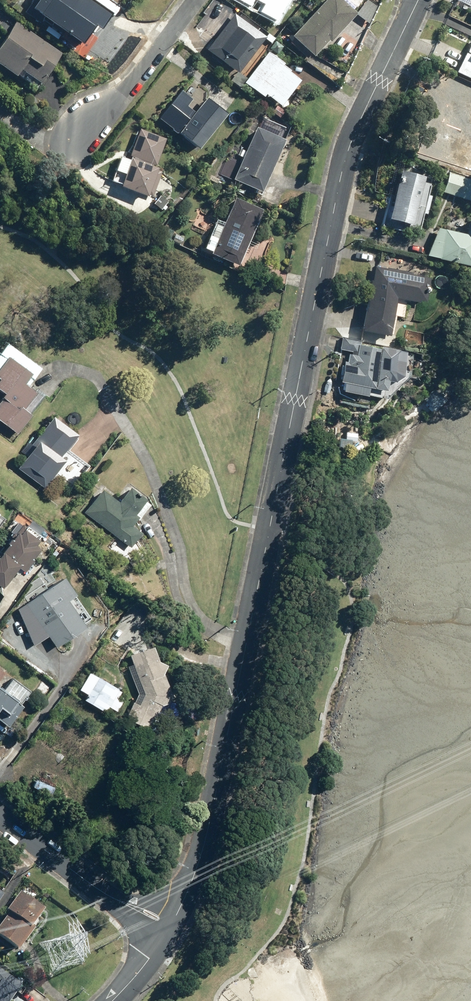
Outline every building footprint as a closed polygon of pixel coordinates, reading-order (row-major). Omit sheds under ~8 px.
[(30,7),(82,42),(95,23),(101,27),(111,11),(94,0),(35,0),(30,7)] [(285,0),(258,0),(263,3),(259,11),(272,18),(278,4),(282,6),(285,0)] [(340,0),(325,0),(291,36),(312,57),(328,40),(330,42),(357,14),(351,9),(356,4),(352,0),(343,0),(342,2),(340,0)] [(237,73),(264,36),(233,14),(206,50),(237,73)] [(16,23),(0,46),(0,66),(21,80),(25,74),(42,86),(63,55),(16,23)] [(456,72),(470,79),(470,41),(456,72)] [(282,64),(268,53),(244,83),(262,97),(265,94),(280,106),(299,81),(281,66),(282,64)] [(465,82),(458,98),(470,104),(470,84),(465,82)] [(182,90),(160,119),(198,149),(225,113),(200,93),(195,100),(182,90)] [(284,129),(261,118),(234,180),(238,182),(234,192),(242,195),(246,185),(262,192),(284,141),(280,139),(284,129)] [(166,138),(140,130),(129,161),(121,158),(116,171),(125,174),(121,186),(151,197),(161,169),(156,167),(166,138)] [(396,168),(381,227),(402,232),(404,226),(411,228),(419,230),(431,185),(422,183),(424,175),(396,168)] [(443,192),(470,202),(470,180),(449,173),(443,192)] [(168,202),(161,195),(153,203),(161,211),(168,202)] [(237,266),(260,209),(234,198),(224,222),(217,219),(203,252),(237,266)] [(426,256),(470,266),(470,237),(436,229),(426,256)] [(428,277),(375,266),(362,331),(393,337),(397,316),(405,318),(408,301),(423,304),(428,277)] [(400,351),(357,345),(358,340),(341,337),(339,351),(350,353),(348,364),(342,363),(339,381),(344,382),(343,392),(368,396),(369,388),(385,390),(387,380),(396,382),(400,351)] [(17,434),(32,414),(24,408),(37,392),(25,384),(31,375),(5,355),(0,362),(0,422),(17,434)] [(440,384),(423,400),(434,411),(450,396),(440,384)] [(67,455),(64,460),(60,457),(75,435),(51,418),(27,452),(30,454),(18,470),(45,488),(61,465),(65,468),(63,471),(77,481),(86,468),(67,455)] [(102,490),(84,513),(130,548),(140,535),(131,528),(150,503),(130,488),(118,502),(102,490)] [(19,527),(0,552),(0,587),(2,588),(18,568),(24,573),(41,550),(35,546),(38,541),(19,527)] [(65,580),(15,610),(35,644),(48,636),(54,647),(85,629),(68,600),(75,596),(65,580)] [(170,696),(161,673),(165,665),(157,662),(151,647),(129,656),(133,665),(128,667),(138,692),(128,715),(134,718),(132,722),(149,729),(159,705),(164,705),(170,696)] [(7,728),(22,707),(19,705),(29,691),(0,670),(0,724),(7,728)] [(121,691),(90,673),(80,690),(88,695),(84,701),(104,712),(107,707),(116,712),(122,701),(117,698),(121,691)] [(56,789),(36,779),(32,787),(51,797),(56,789)] [(20,893),(6,911),(9,913),(0,926),(0,939),(17,952),(34,930),(31,927),(44,910),(20,893)] [(0,972),(0,1000),(11,1000),(21,986),(0,972)]
